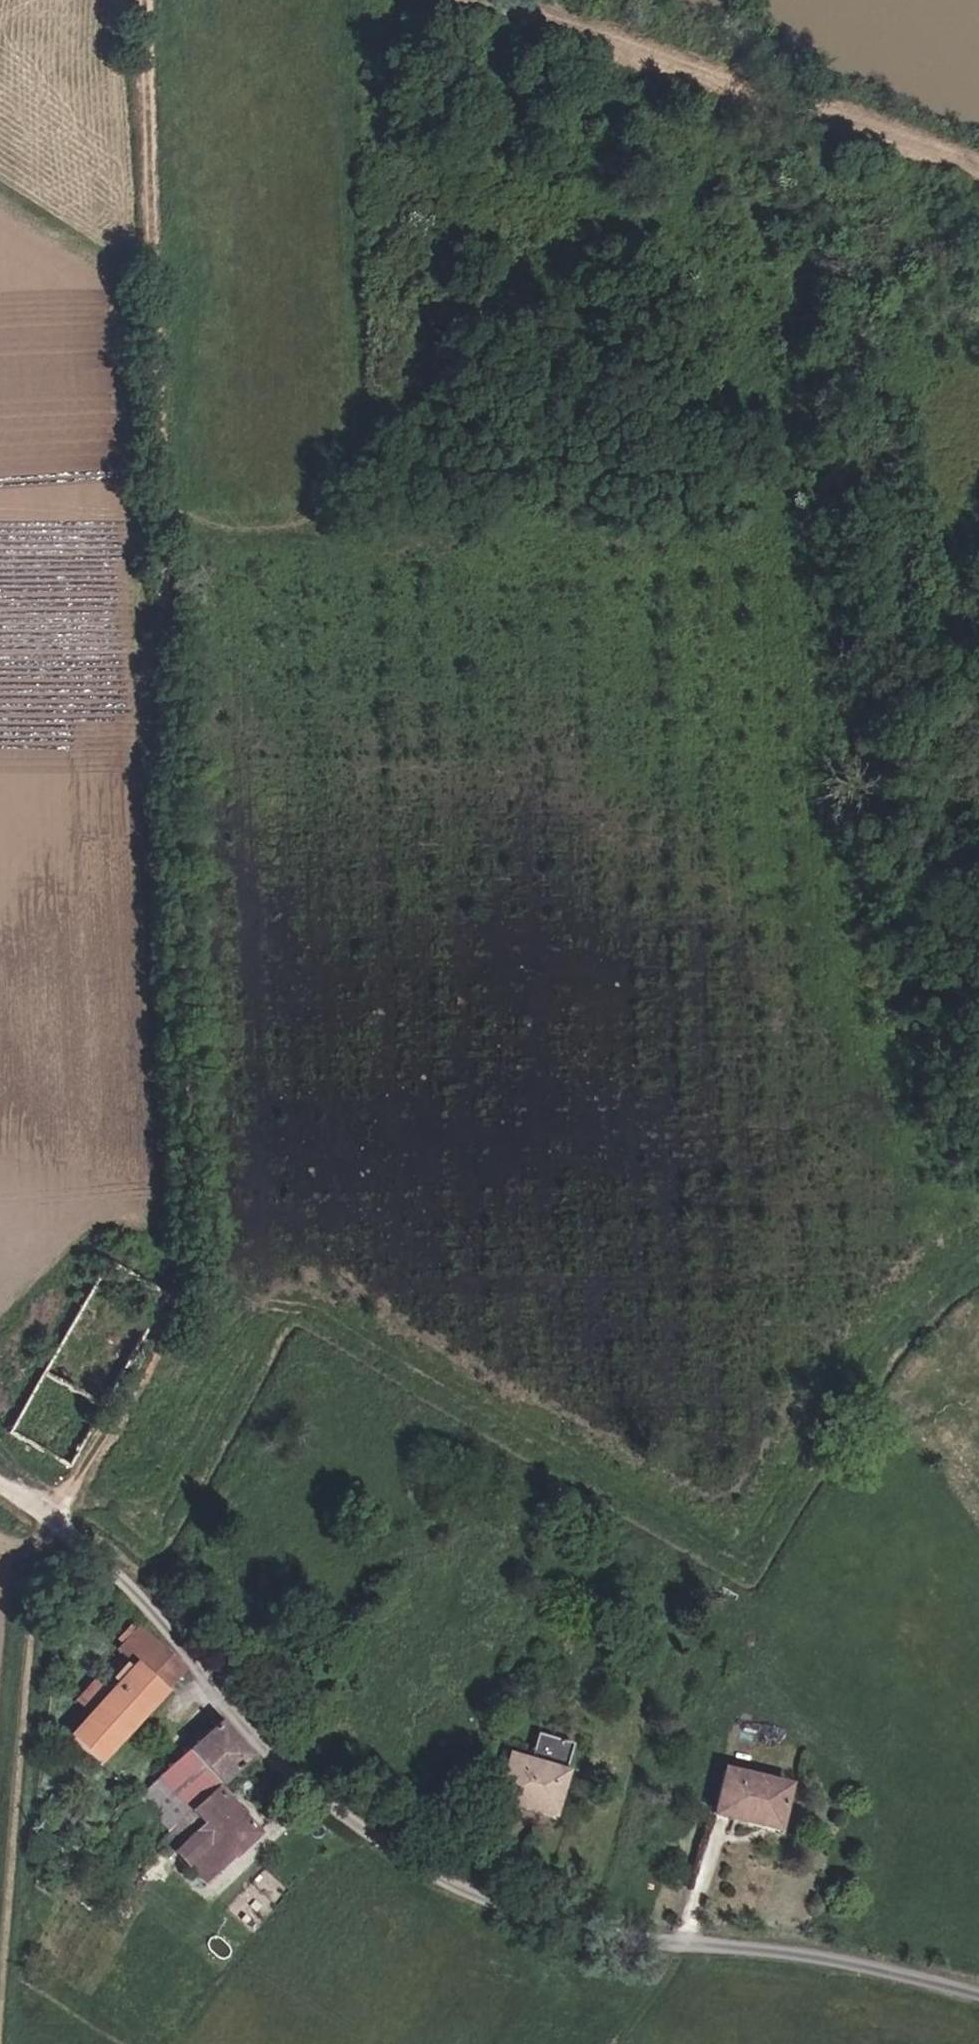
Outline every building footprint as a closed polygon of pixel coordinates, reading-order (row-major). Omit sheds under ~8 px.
[(771,480),(770,493),(789,493),(789,480),(771,480)] [(131,1659),(109,1689),(88,1717),(68,1744),(97,1764),(178,1661),(175,1657),(131,1625),(112,1647),(131,1659)] [(88,1717),(109,1689),(91,1675),(69,1704),(88,1717)] [(487,1719),(469,1775),(533,1797),(558,1724),(523,1712),(517,1729),(487,1719)] [(142,1797),(171,1830),(209,1789),(214,1784),(218,1780),(244,1752),(241,1749),(237,1744),(215,1716),(142,1797)] [(788,1834),(803,1788),(742,1769),(726,1814),(788,1834)] [(209,1789),(171,1830),(187,1846),(174,1859),(204,1888),(255,1837),(209,1789)] [(166,1835),(155,1847),(170,1863),(174,1859),(187,1846),(171,1830),(166,1835)]
